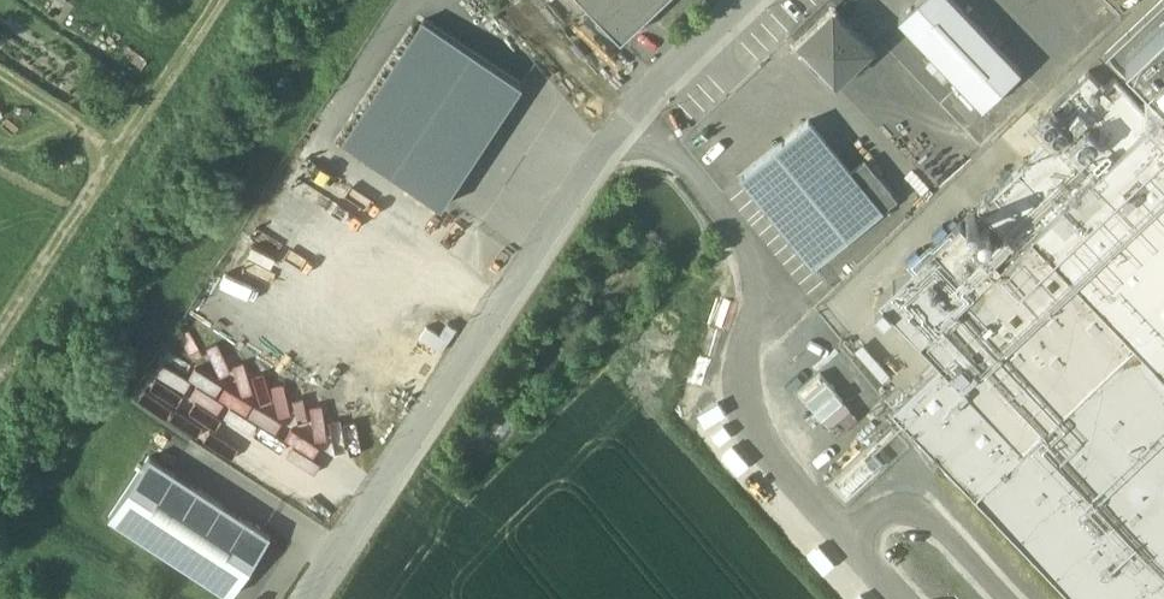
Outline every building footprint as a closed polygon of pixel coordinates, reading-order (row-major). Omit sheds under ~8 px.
[(620,38),(660,0),(584,0),(620,38)] [(953,0),(920,0),(898,20),(982,109),(1021,72),(953,0)] [(1105,56),(1163,118),(1163,93),(1124,51),(1163,13),(1163,0),(1105,56)] [(868,48),(832,11),(797,44),(833,82),(868,48)] [(1124,51),(1163,93),(1163,13),(1124,51)] [(445,205),(523,85),(424,21),(346,140),(445,205)] [(836,85),(859,106),(892,71),(870,50),(836,85)] [(1088,71),(1052,106),(1075,131),(1110,97),(1102,89),(1103,87),(1088,71)] [(1052,136),(991,194),(1030,235),(1030,234),(1153,117),(1153,118),(1154,117),(1115,76),(1103,87),(1102,89),(1110,97),(1075,131),(1060,145),(1052,136)] [(1030,234),(1156,363),(1163,372),(1163,129),(1153,118),(1153,117),(1030,234)] [(850,173),(808,122),(740,177),(814,267),(882,212),(876,206),(850,173)] [(891,195),(864,162),(850,173),(876,206),(891,195)] [(974,288),(919,340),(939,361),(1022,448),(1114,360),(1134,382),(1156,363),(1030,234),(1030,235),(991,194),(977,207),(1016,248),(1000,263),(974,288)] [(1000,263),(960,221),(934,246),(974,288),(1000,263)] [(919,340),(974,288),(933,246),(879,298),(919,340)] [(1156,363),(1134,382),(1114,360),(1022,448),(939,361),(892,407),(1071,598),(1163,598),(1163,372),(1156,363)] [(270,534),(149,455),(109,515),(230,595),(270,534)]
